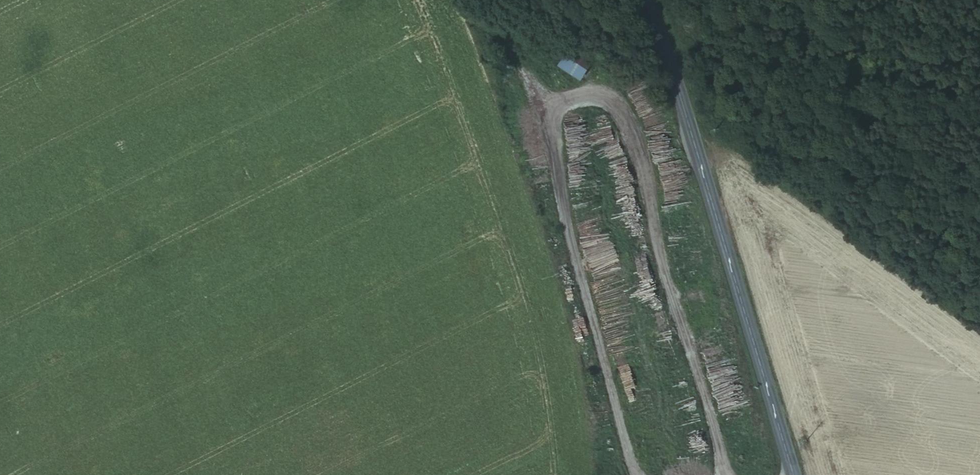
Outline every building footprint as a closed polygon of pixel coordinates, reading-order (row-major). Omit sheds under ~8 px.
[(555,65),(580,79),(592,58),(567,43),(555,65)]
